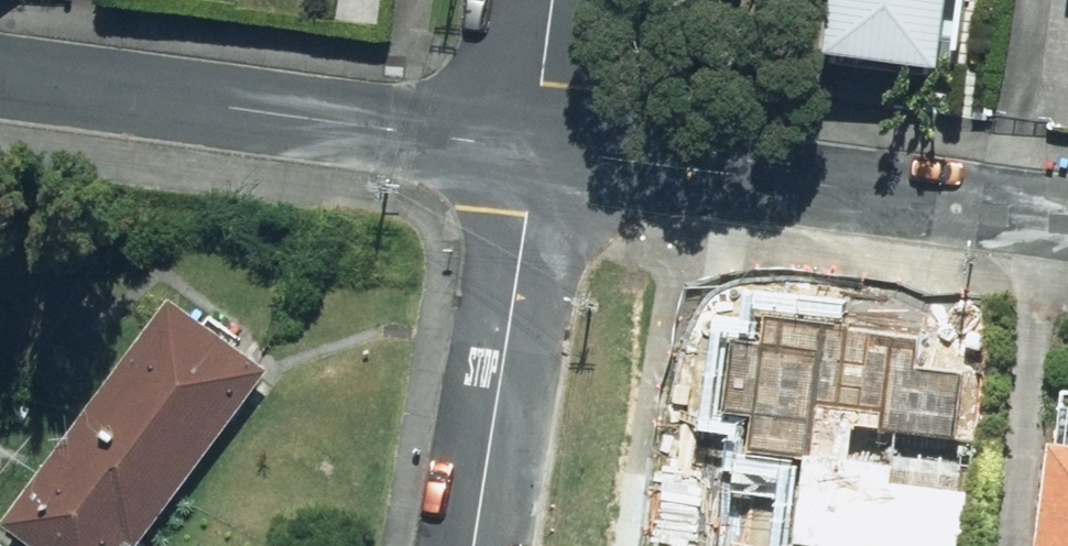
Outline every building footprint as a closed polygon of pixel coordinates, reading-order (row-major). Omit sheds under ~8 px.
[(841,43),(965,55),(971,0),(846,0),(841,43)] [(8,507),(55,545),(125,545),(279,358),(190,285),(8,507)] [(1051,428),(1042,545),(1067,545),(1067,429),(1051,428)]
